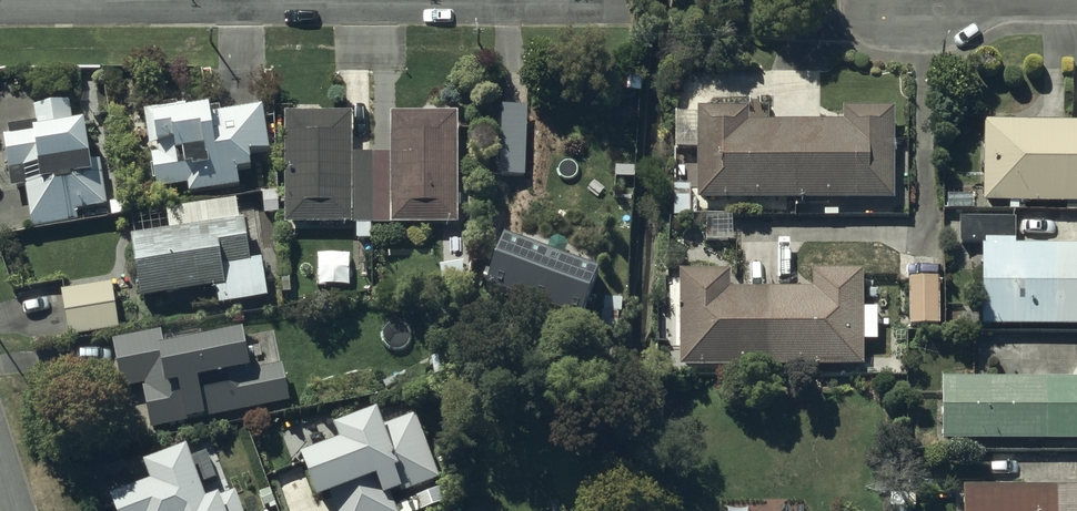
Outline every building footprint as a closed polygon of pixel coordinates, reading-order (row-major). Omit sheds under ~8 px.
[(269,157),(261,109),(221,115),(220,113),(210,115),(207,97),(185,101),(186,108),(177,110),(177,111),(144,117),(150,152),(158,151),(160,161),(152,162),(157,196),(188,191),(189,199),(240,191),(238,179),(252,177),(250,160),(269,157)] [(527,101),(501,101),(500,174),(526,174),(527,101)] [(73,128),(69,104),(34,109),(37,127),(8,132),(10,140),(4,141),(10,175),(8,175),(11,195),(25,193),(30,225),(33,225),(34,235),(78,227),(77,217),(107,212),(100,166),(91,168),(84,126),(73,128)] [(697,122),(676,122),(675,153),(697,153),(697,204),(895,205),(895,114),(845,114),(845,127),(750,127),(750,113),(697,114),(697,122)] [(352,159),(352,118),(285,118),(285,230),(356,230),(356,244),(374,244),(374,230),(458,231),(459,119),(391,119),(390,159),(352,159)] [(983,127),(982,209),(1009,209),(1009,213),(1018,213),(1018,207),(1076,208),(1076,128),(983,127)] [(170,237),(131,243),(141,306),(211,296),(212,300),(217,299),(219,311),(268,303),(263,268),(250,270),(244,226),(240,227),(237,206),(167,216),(170,237)] [(727,221),(706,221),(707,249),(719,249),(719,244),(733,243),(733,226),(727,226),(727,221)] [(980,251),(981,332),(1076,332),(1076,252),(1015,252),(1015,224),(958,223),(959,249),(984,248),(984,251),(980,251)] [(599,261),(504,229),(486,281),(581,313),(599,261)] [(941,256),(897,257),(897,282),(911,282),(911,285),(908,285),(909,330),(938,330),(938,283),(941,282),(941,256)] [(345,259),(317,259),(317,290),(327,290),(327,287),(345,287),(345,259)] [(864,313),(863,276),(813,275),(814,294),(731,295),(731,276),(679,276),(679,373),(864,372),(864,346),(878,346),(878,313),(864,313)] [(112,288),(61,296),(69,340),(119,333),(112,288)] [(161,337),(114,346),(122,395),(142,392),(150,434),(289,409),(282,371),(249,378),(243,345),(165,359),(161,337)] [(946,384),(941,384),(941,447),(1076,447),(1076,384),(985,385),(985,377),(946,377),(946,384)] [(301,467),(317,510),(324,510),(333,508),(334,510),(394,510),(392,504),(439,489),(417,422),(381,433),(378,423),(335,437),(340,454),(301,467)] [(111,510),(205,510),(186,462),(144,478),(150,495),(111,510)] [(962,494),(962,510),(1076,510),(1076,494),(962,494)] [(235,497),(213,506),(215,509),(210,510),(240,510),(235,497)]
